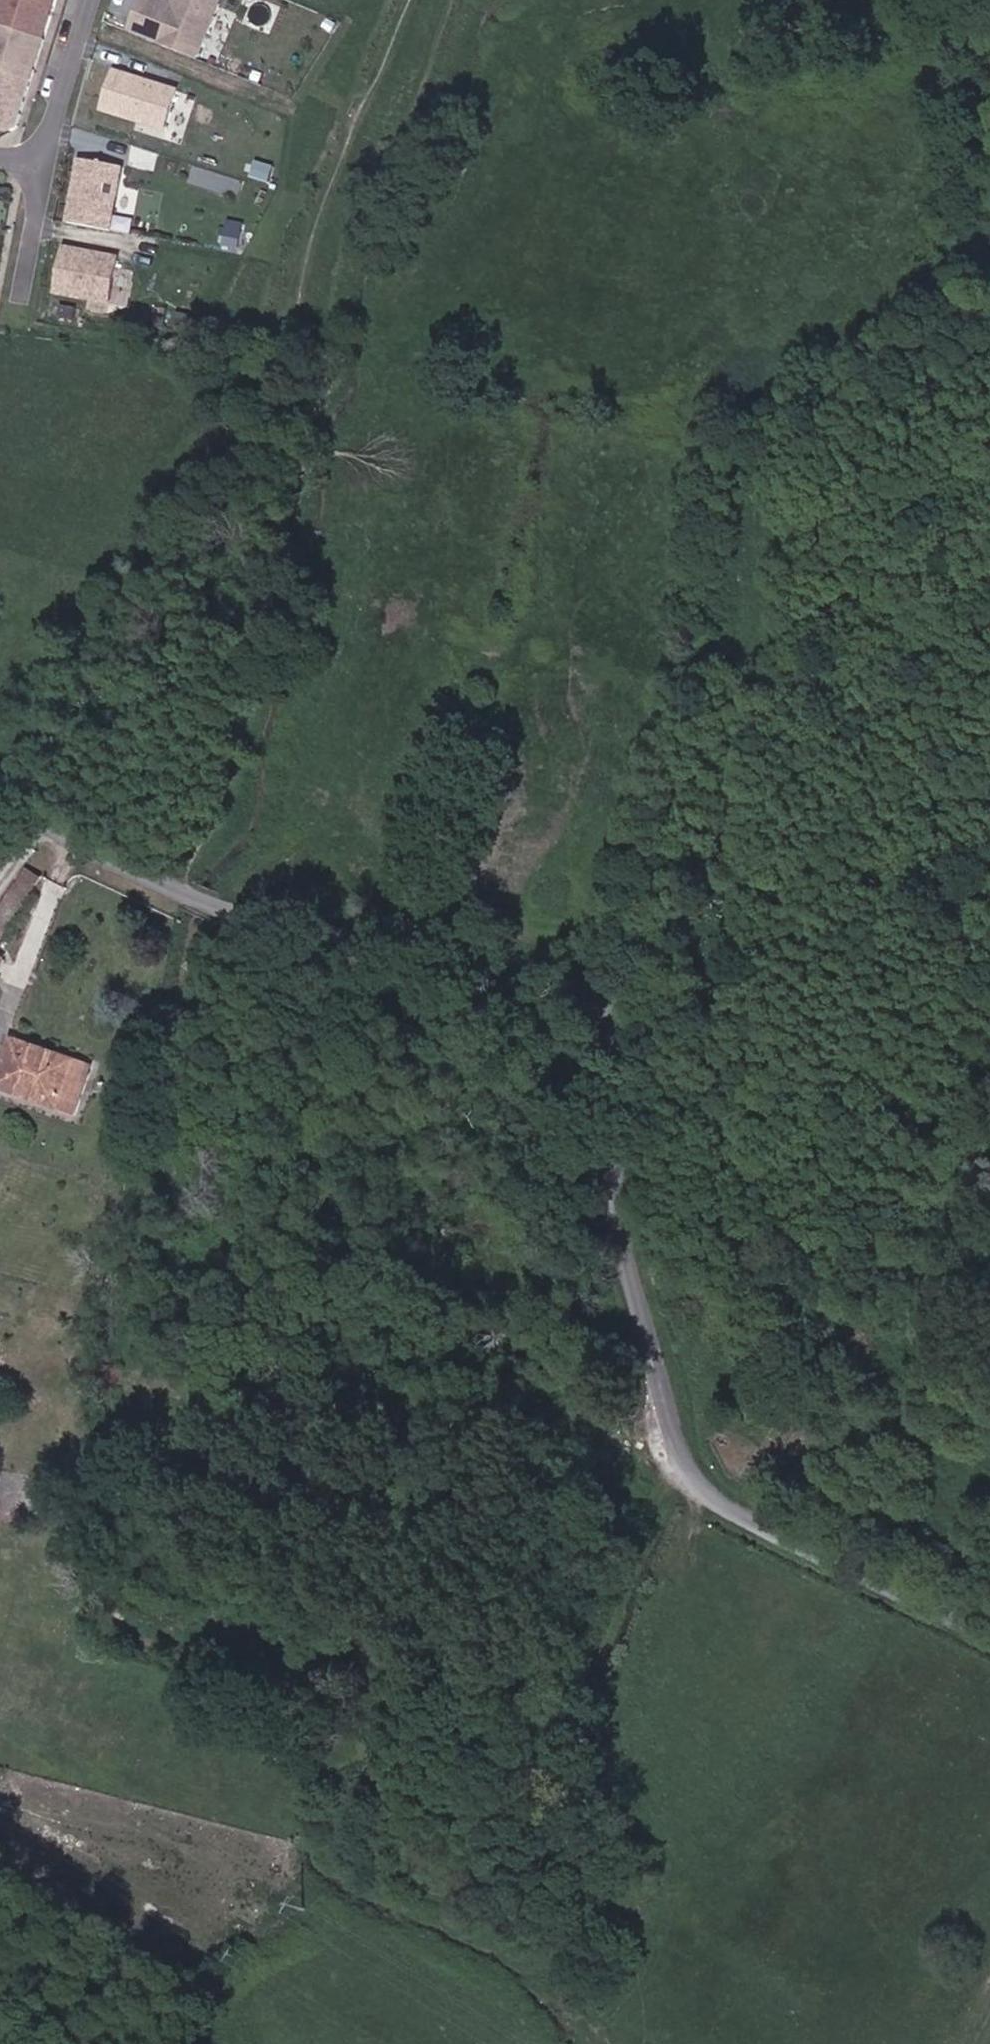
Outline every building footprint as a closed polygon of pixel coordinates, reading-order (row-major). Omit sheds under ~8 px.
[(56,0),(0,0),(0,27),(43,41),(56,0)] [(175,8),(155,0),(143,0),(129,34),(198,62),(222,0),(178,0),(175,8)] [(46,42),(43,41),(0,27),(0,75),(32,85),(46,42)] [(179,94),(117,73),(105,113),(167,133),(179,94)] [(0,75),(0,130),(12,134),(17,131),(32,85),(0,75)] [(84,163),(70,226),(113,234),(124,170),(84,163)] [(120,262),(67,252),(60,282),(114,293),(120,262)] [(41,881),(27,872),(0,910),(0,940),(41,881)] [(11,1040),(0,1071),(0,1090),(72,1115),(89,1068),(11,1040)]
